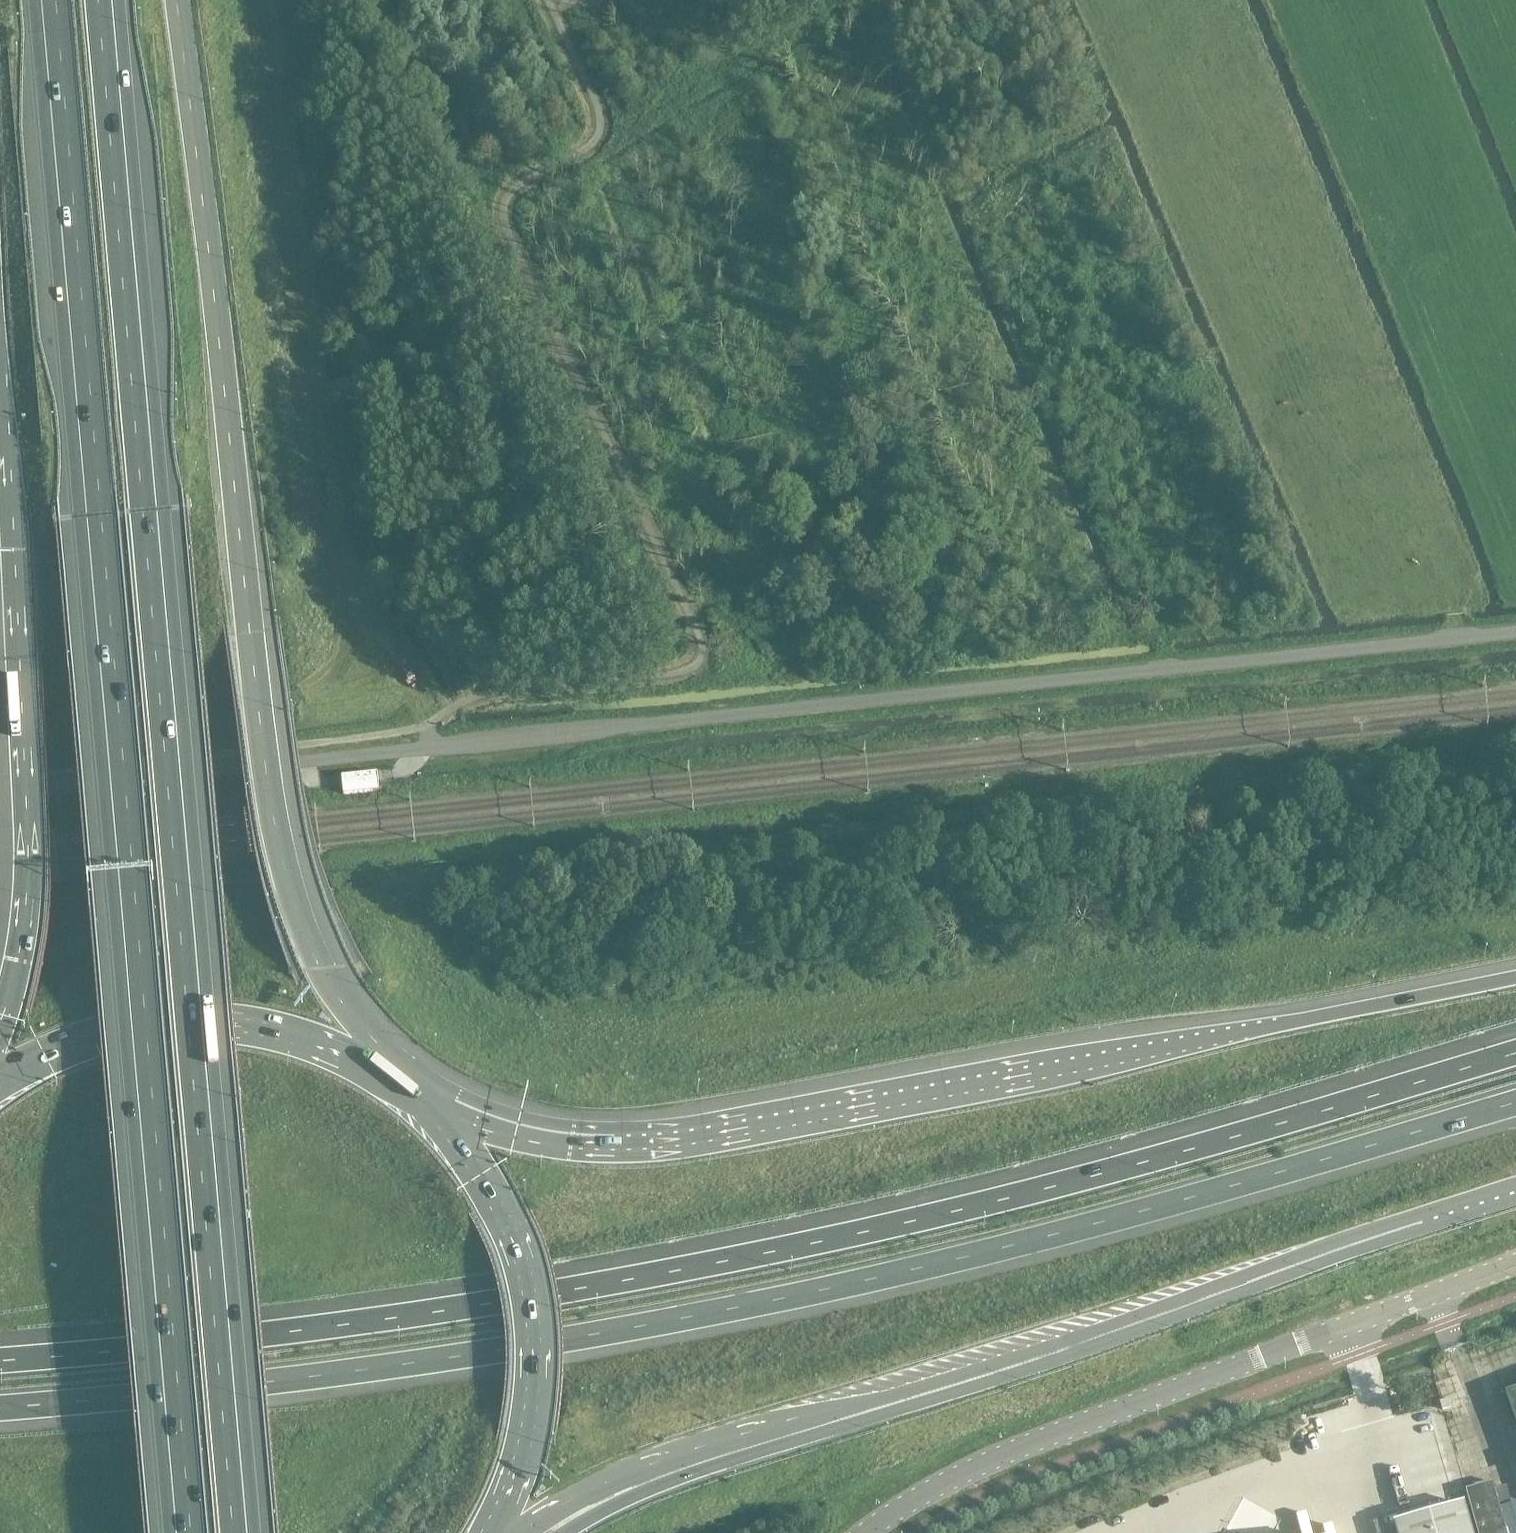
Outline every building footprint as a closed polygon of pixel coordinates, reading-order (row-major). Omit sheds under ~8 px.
[(377,773),(341,777),(342,788),(343,794),(379,791),(378,783),(377,773)] [(1504,1395),(1515,1429),(1515,1390),(1504,1395)] [(1491,1483),(1464,1491),(1476,1532),(1506,1532),(1491,1483)] [(1463,1503),(1391,1524),(1394,1532),(1471,1532),(1463,1503)]
